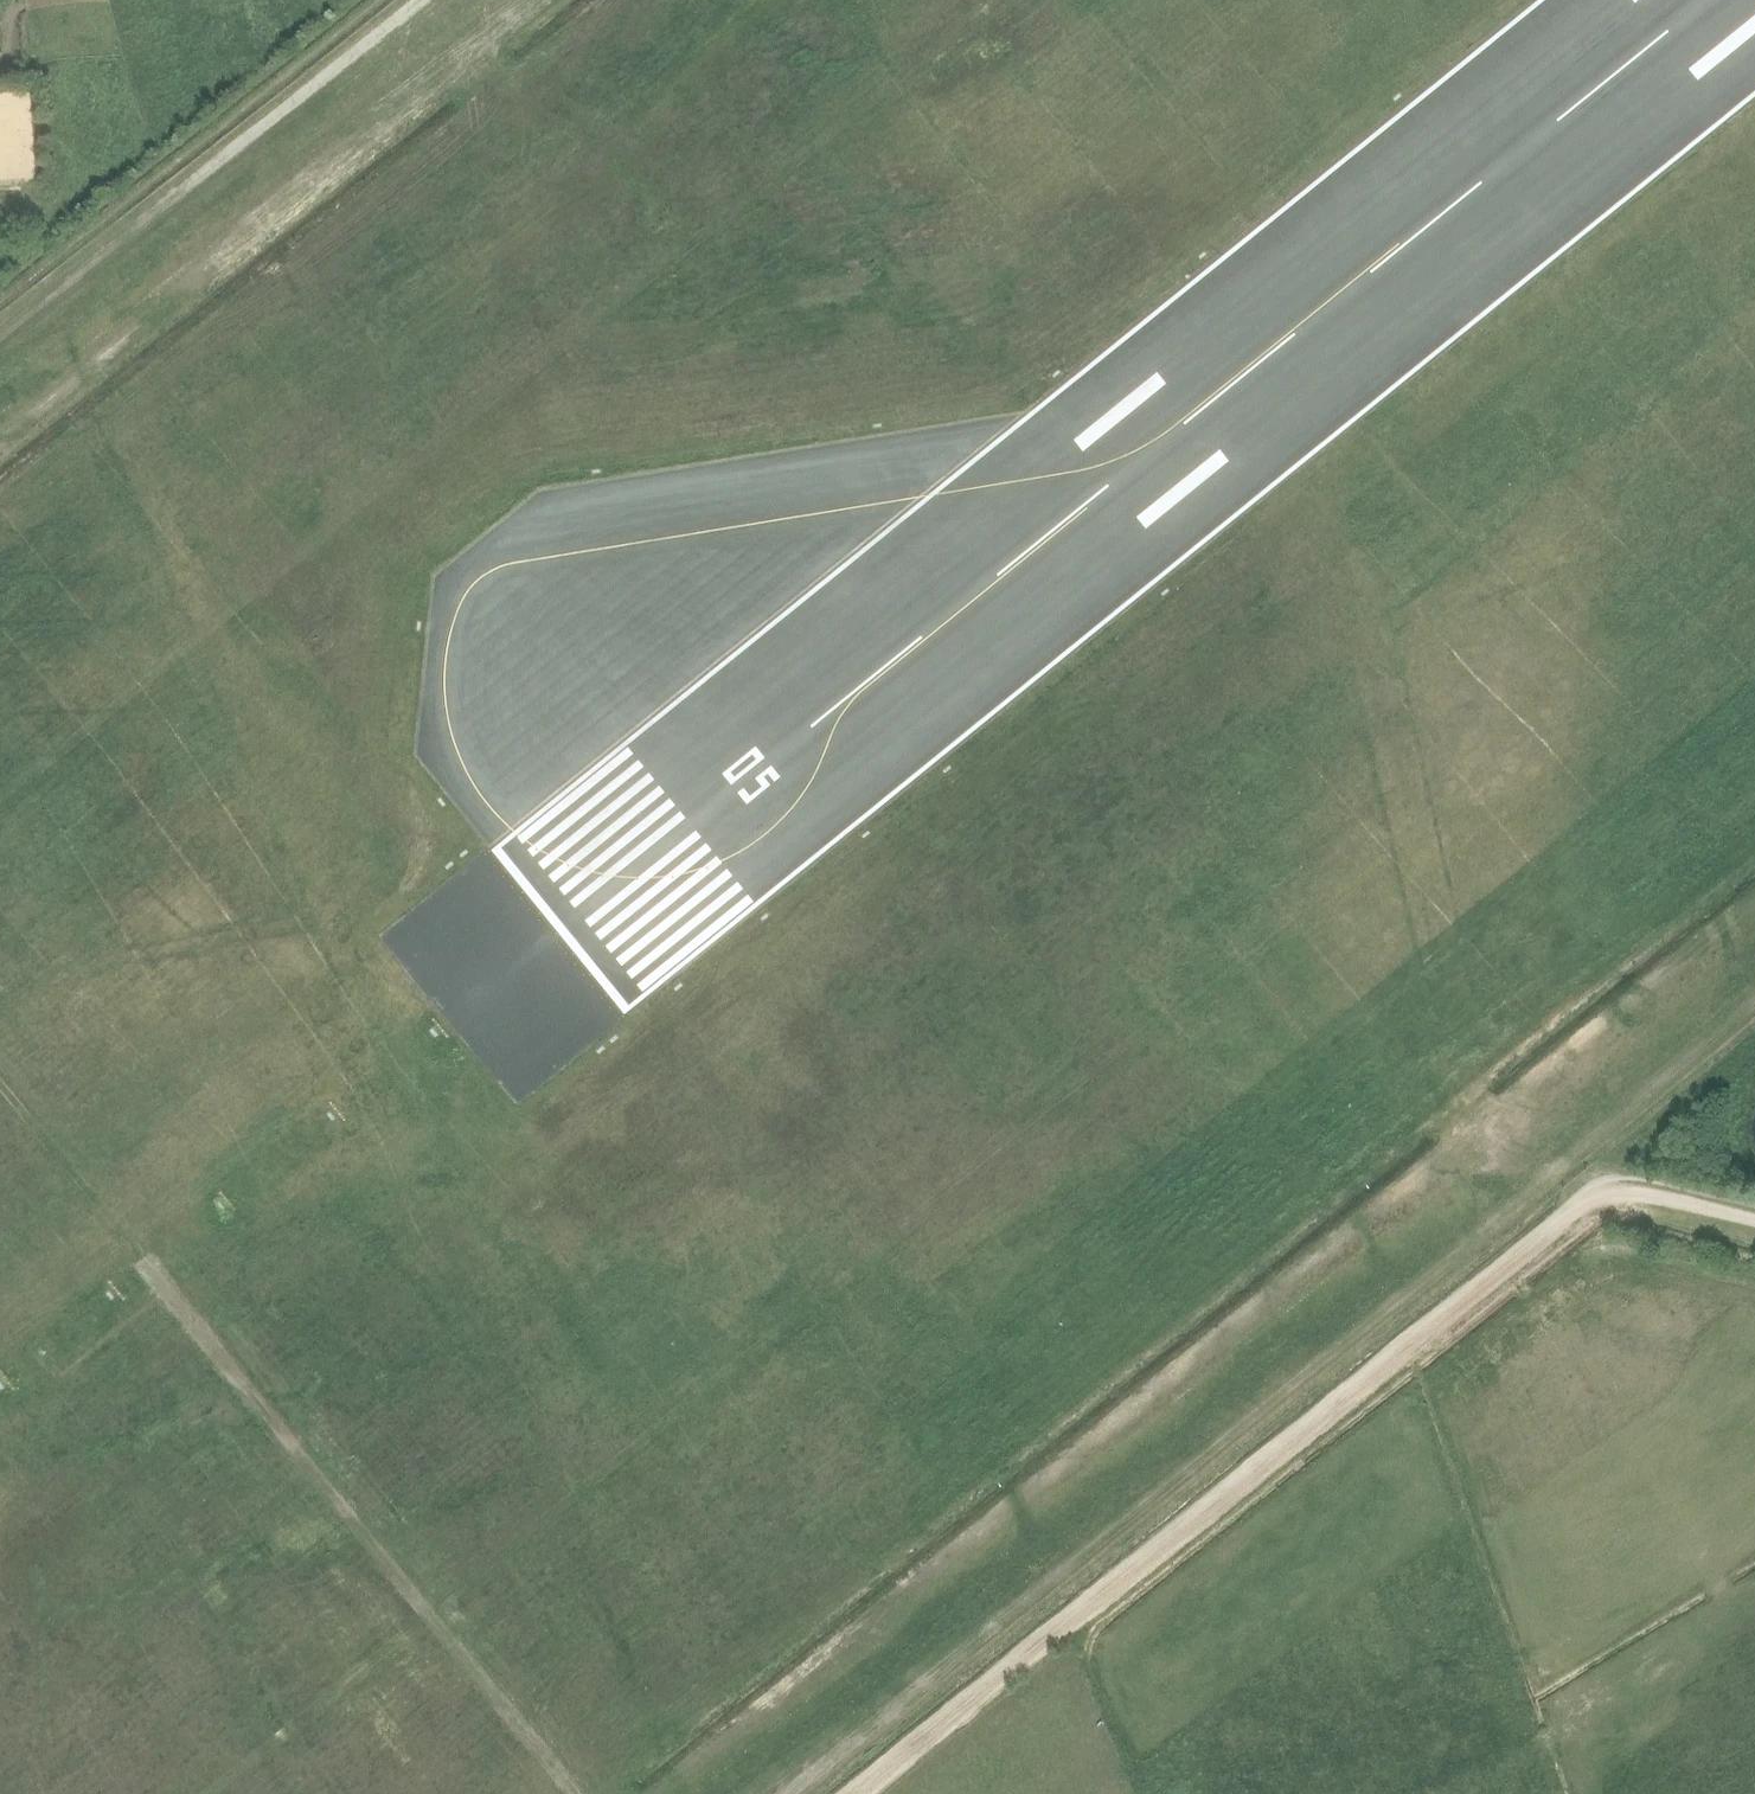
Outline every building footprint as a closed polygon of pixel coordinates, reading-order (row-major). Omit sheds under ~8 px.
[(657,981),(758,903),(666,785),(649,798),(636,781),(620,794),(613,785),(580,810),(588,820),(583,825),(594,839),(580,849),(591,863),(567,882),(554,865),(551,868),(636,977),(647,968),(657,981)]
